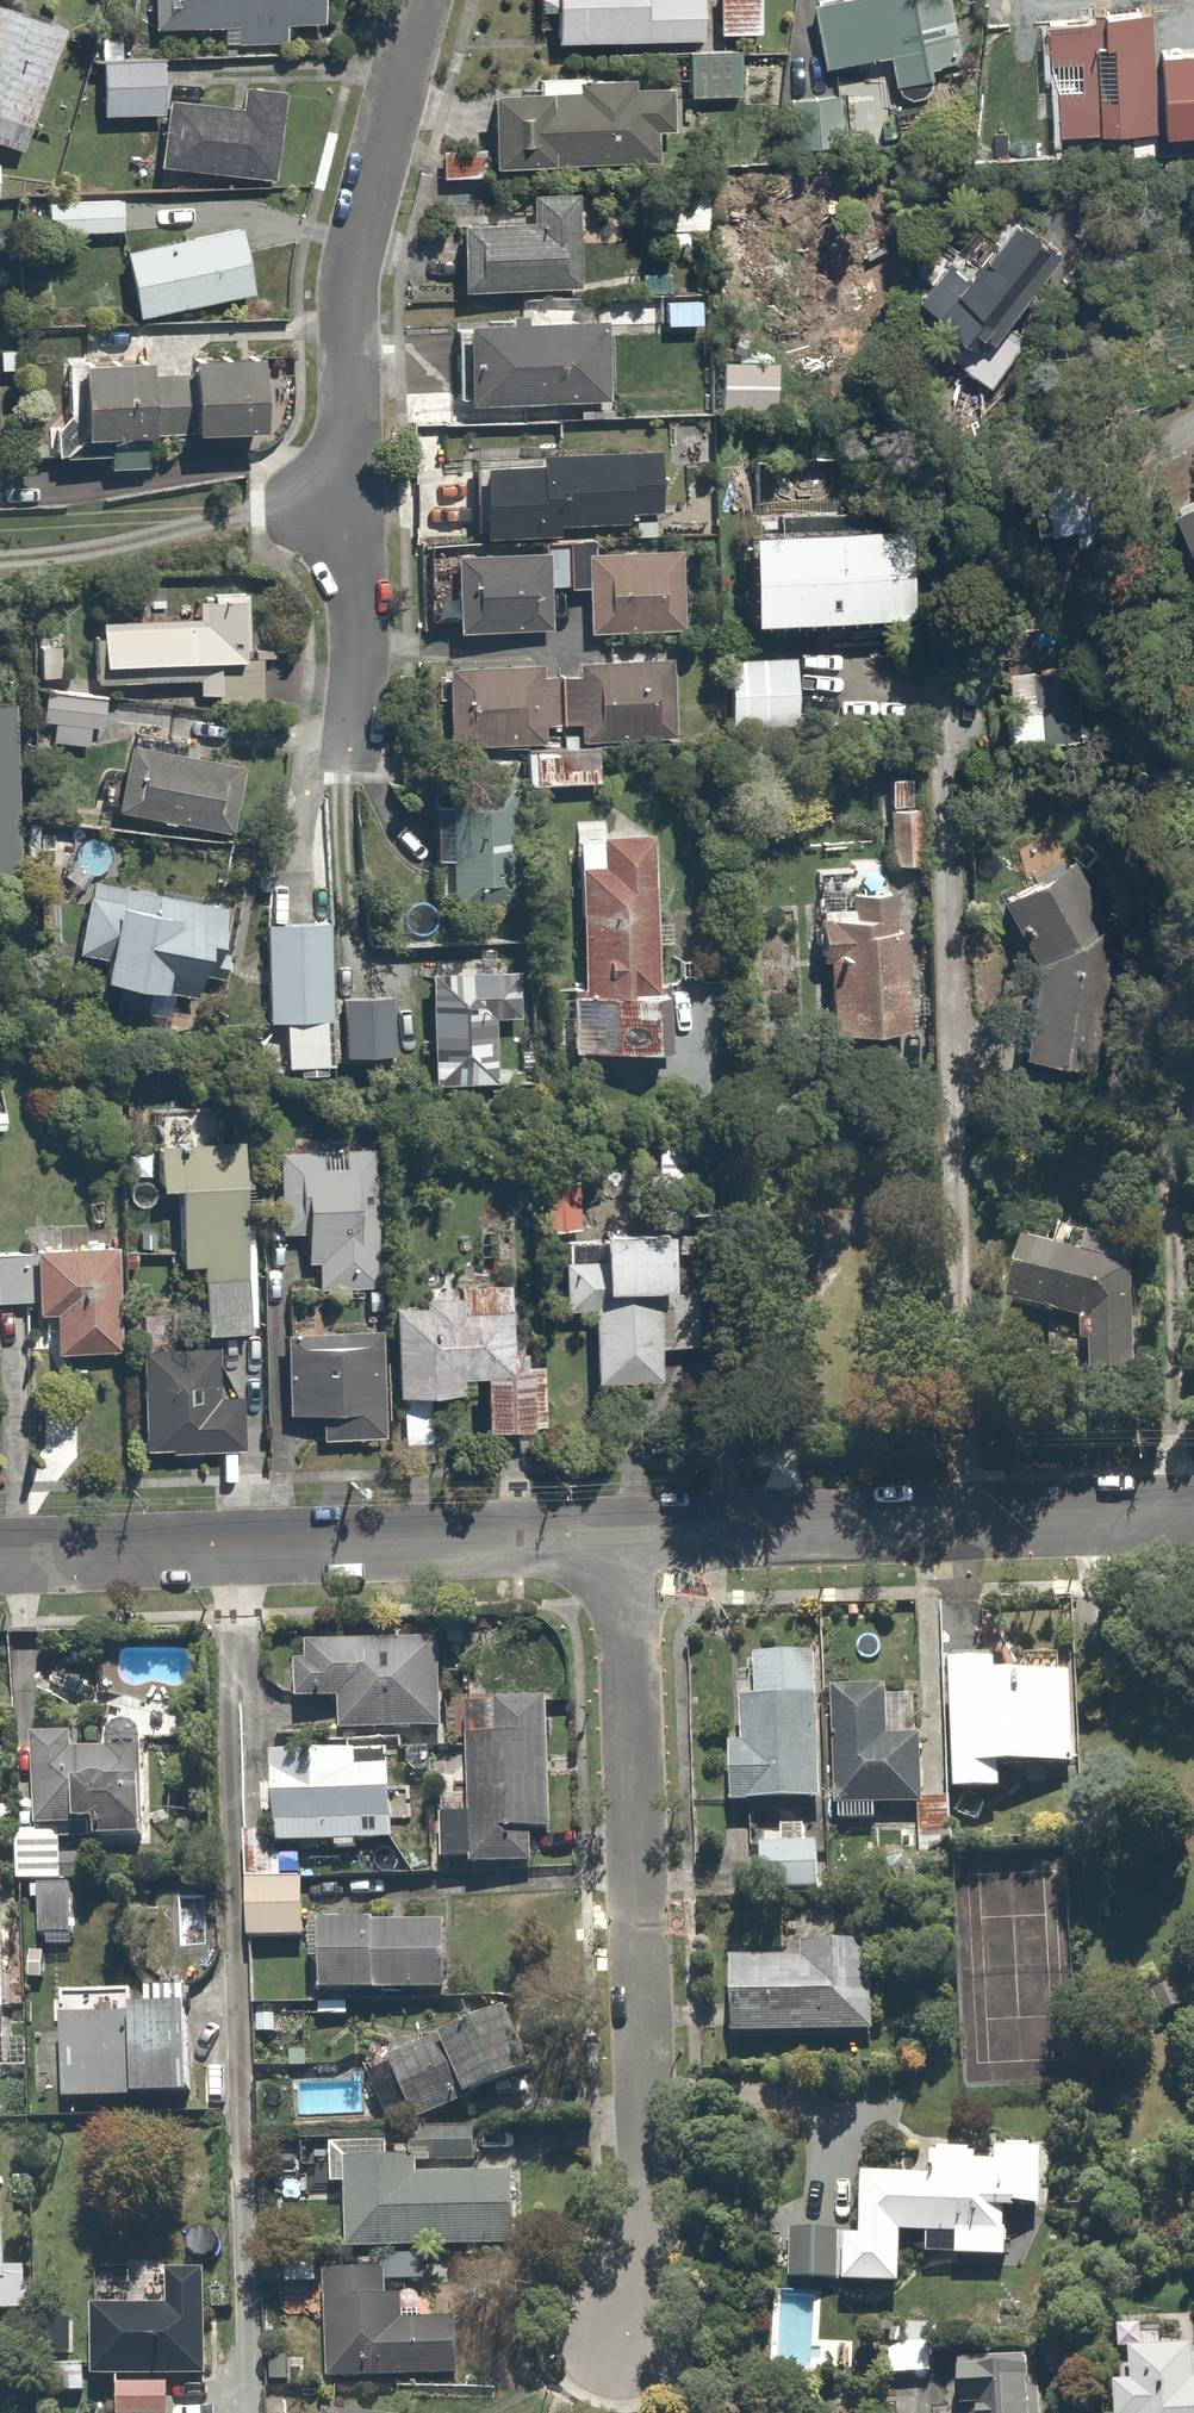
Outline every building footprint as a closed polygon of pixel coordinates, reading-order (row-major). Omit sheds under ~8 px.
[(226,19),(226,41),(277,40),(277,19),(321,19),(321,0),(158,0),(158,19),(226,19)] [(548,34),(697,32),(696,0),(548,0),(548,34)] [(716,28),(760,26),(759,0),(714,0),(716,28)] [(930,69),(929,58),(960,53),(950,0),(808,0),(818,57),(881,46),(887,76),(930,69)] [(1042,12),(1044,131),(1091,130),(1091,112),(1144,111),(1143,0),(1098,0),(1092,0),(1092,11),(1042,12)] [(0,1),(0,136),(13,139),(47,14),(0,1)] [(1151,39),(1154,120),(1193,118),(1193,37),(1151,39)] [(739,45),(682,48),(683,91),(741,89),(739,45)] [(146,46),(90,54),(98,115),(155,107),(146,46)] [(580,86),(486,84),(485,157),(668,160),(669,82),(631,82),(632,69),(580,68),(580,86)] [(238,100),(164,88),(151,165),(264,184),(280,86),(242,80),(238,100)] [(525,207),(459,211),(463,284),(574,278),(568,181),(523,184),(525,207)] [(119,193),(40,200),(43,230),(122,223),(119,193)] [(909,288),(954,322),(939,341),(993,382),(1035,326),(1002,301),(1050,236),(999,198),(960,248),(932,227),(905,262),(920,273),(909,288)] [(239,224),(117,248),(131,318),(253,294),(239,224)] [(597,315),(456,317),(457,400),(598,399),(597,315)] [(138,337),(67,346),(77,429),(149,420),(138,337)] [(260,345),(173,352),(178,423),(266,416),(260,345)] [(654,441),(474,449),(477,517),(657,509),(654,441)] [(1102,535),(1101,517),(1097,457),(1037,461),(1041,521),(1055,520),(1056,538),(1102,535)] [(1161,490),(1184,555),(1193,551),(1193,479),(1161,490)] [(904,522),(735,524),(736,606),(904,605),(904,522)] [(679,543),(579,546),(581,626),(681,624),(679,543)] [(546,544),(460,545),(460,625),(547,625),(546,544)] [(195,613),(96,612),(95,676),(252,678),(253,585),(195,584),(195,613)] [(671,649),(451,660),(455,741),(675,731),(671,649)] [(791,653),(721,654),(722,716),(792,715),(791,653)] [(103,687),(43,681),(37,734),(97,740),(103,687)] [(0,709),(0,875),(26,874),(19,708),(0,709)] [(240,762),(130,738),(116,802),(226,826),(240,762)] [(595,742),(519,743),(519,777),(596,776),(595,742)] [(487,796),(440,799),(447,896),(494,893),(487,796)] [(546,1033),(572,1033),(572,1070),(571,1093),(619,1093),(619,1070),(652,1070),(665,1070),(665,976),(652,976),(652,829),(571,829),(571,979),(546,979),(546,1033)] [(1030,1062),(1104,1077),(1124,942),(1120,926),(1078,863),(1007,905),(1041,967),(1030,1062)] [(810,908),(811,954),(822,954),(823,1024),(912,1022),(911,906),(891,906),(891,879),(846,880),(846,907),(810,908)] [(227,914),(89,882),(83,880),(68,944),(91,949),(88,965),(208,993),(227,914)] [(319,914),(263,914),(263,1019),(319,1019),(319,914)] [(488,1005),(507,1005),(508,968),(431,966),(428,1076),(486,1077),(488,1005)] [(248,1133),(147,1131),(146,1175),(173,1175),(171,1257),(197,1257),(196,1326),(244,1327),(248,1133)] [(356,1136),(276,1145),(291,1282),(372,1273),(356,1136)] [(575,1184),(540,1185),(541,1224),(576,1223),(575,1184)] [(657,1215),(590,1216),(592,1275),(659,1273),(657,1215)] [(1000,1301),(1076,1314),(1071,1341),(1087,1344),(1086,1365),(1128,1367),(1133,1265),(1123,1264),(1127,1234),(1079,1228),(1076,1250),(1010,1241),(1000,1301)] [(117,1237),(23,1236),(22,1308),(48,1308),(47,1343),(116,1344),(117,1237)] [(554,1302),(587,1301),(590,1373),(655,1371),(652,1285),(587,1287),(579,1288),(578,1251),(553,1252),(554,1302)] [(508,1294),(387,1294),(387,1388),(465,1388),(466,1414),(536,1414),(536,1358),(509,1358),(508,1294)] [(375,1329),(287,1328),(287,1406),(315,1406),(315,1437),(374,1438),(375,1329)] [(236,1339),(128,1343),(131,1449),(239,1446),(236,1339)] [(300,1655),(288,1655),(288,1698),(334,1698),(334,1729),(435,1729),(435,1635),(300,1634),(300,1655)] [(739,1737),(723,1737),(724,1795),(816,1794),(814,1646),(754,1647),(754,1692),(739,1692),(739,1737)] [(948,1657),(948,1667),(948,1782),(996,1783),(996,1758),(1065,1758),(1065,1668),(1009,1667),(1009,1657),(948,1657)] [(880,1687),(828,1688),(830,1814),(873,1814),(873,1799),(917,1799),(915,1727),(881,1728),(880,1687)] [(462,1697),(463,1807),(432,1807),(433,1860),(467,1860),(528,1859),(527,1827),(542,1827),(540,1696),(462,1697)] [(26,1730),(29,1820),(85,1819),(85,1836),(136,1835),(134,1740),(64,1742),(64,1729),(26,1730)] [(391,1743),(268,1748),(271,1840),(395,1835),(391,1743)] [(58,1826),(10,1827),(10,1879),(59,1879),(58,1826)] [(301,1873),(243,1874),(244,1934),(302,1933),(301,1873)] [(68,1882),(37,1881),(36,1929),(67,1930),(68,1882)] [(411,1900),(411,1916),(315,1916),(314,1985),(437,1986),(437,1916),(437,1900),(411,1900)] [(802,1953),(726,1955),(728,2028),(867,2024),(864,1934),(802,1936),(802,1953)] [(139,2000),(125,2000),(122,2089),(176,2090),(178,1982),(140,1981),(139,2000)] [(514,1998),(383,2058),(410,2117),(541,2057),(514,1998)] [(118,2005),(58,2003),(56,2094),(115,2095),(118,2005)] [(1006,2202),(1027,2203),(1031,2146),(929,2140),(927,2173),(855,2169),(852,2227),(838,2226),(835,2275),(895,2278),(898,2228),(920,2229),(919,2247),(1004,2252),(1006,2202)] [(415,2169),(416,2157),(340,2155),(338,2243),(506,2247),(508,2171),(415,2169)] [(21,2307),(22,2261),(1,2260),(3,2216),(0,2216),(0,2307),(21,2307)] [(834,2226),(788,2223),(785,2272),(831,2274),(834,2226)] [(384,2293),(384,2267),(322,2267),(321,2374),(449,2375),(449,2318),(395,2317),(395,2293),(384,2293)] [(203,2372),(201,2268),(158,2269),(159,2297),(85,2299),(87,2374),(203,2372)] [(1103,2376),(1106,2412),(1193,2412),(1193,2375),(1189,2375),(1187,2340),(1125,2343),(1127,2375),(1103,2376)] [(952,2360),(950,2412),(1037,2412),(1038,2376),(1025,2375),(1026,2350),(985,2348),(985,2362),(952,2360)] [(114,2380),(114,2412),(144,2412),(167,2412),(166,2379),(114,2380)]
